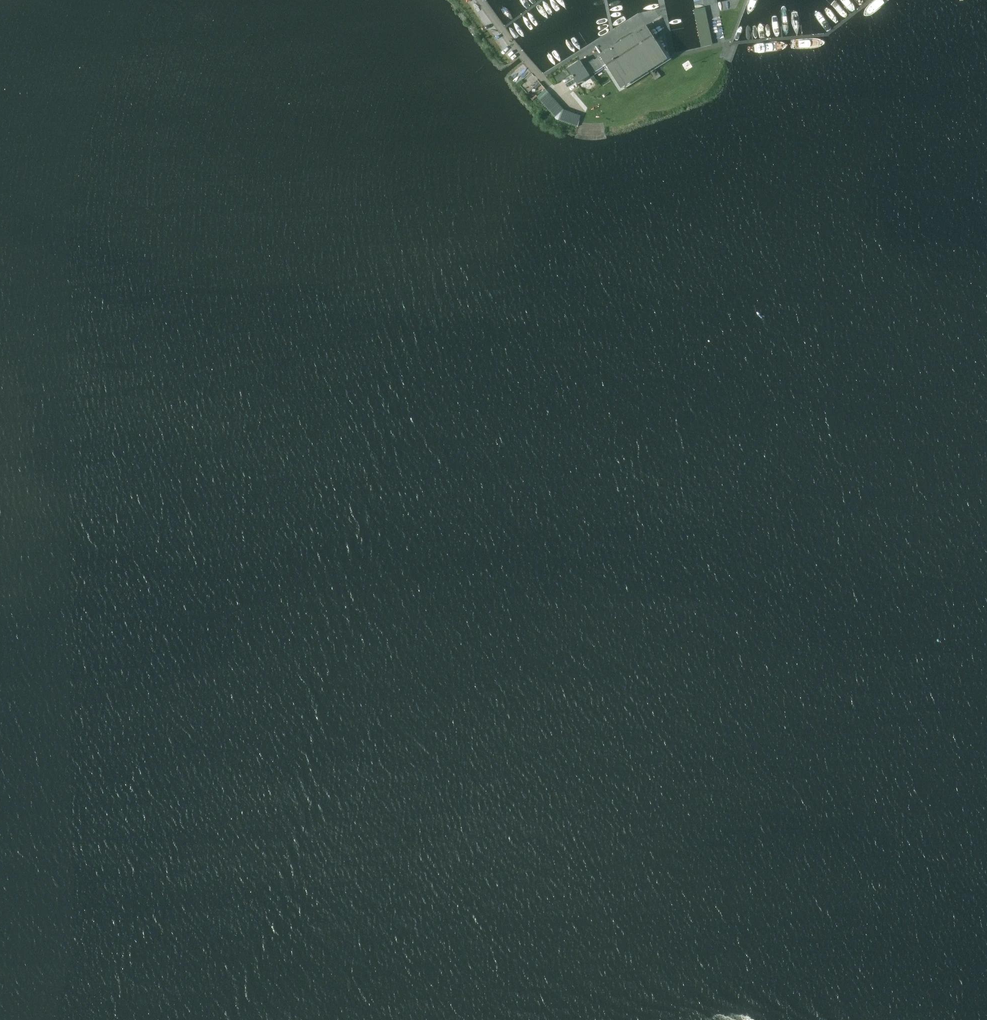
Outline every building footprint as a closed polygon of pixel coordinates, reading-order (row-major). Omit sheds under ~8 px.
[(707,5),(696,7),(702,45),(713,43),(707,5)] [(580,59),(567,67),(571,73),(577,82),(590,74),(589,74),(606,63),(622,88),(667,59),(646,25),(631,35),(630,33),(629,34),(627,34),(626,34),(620,38),(615,43),(616,44),(600,54),(600,55),(584,65),(580,59)]
